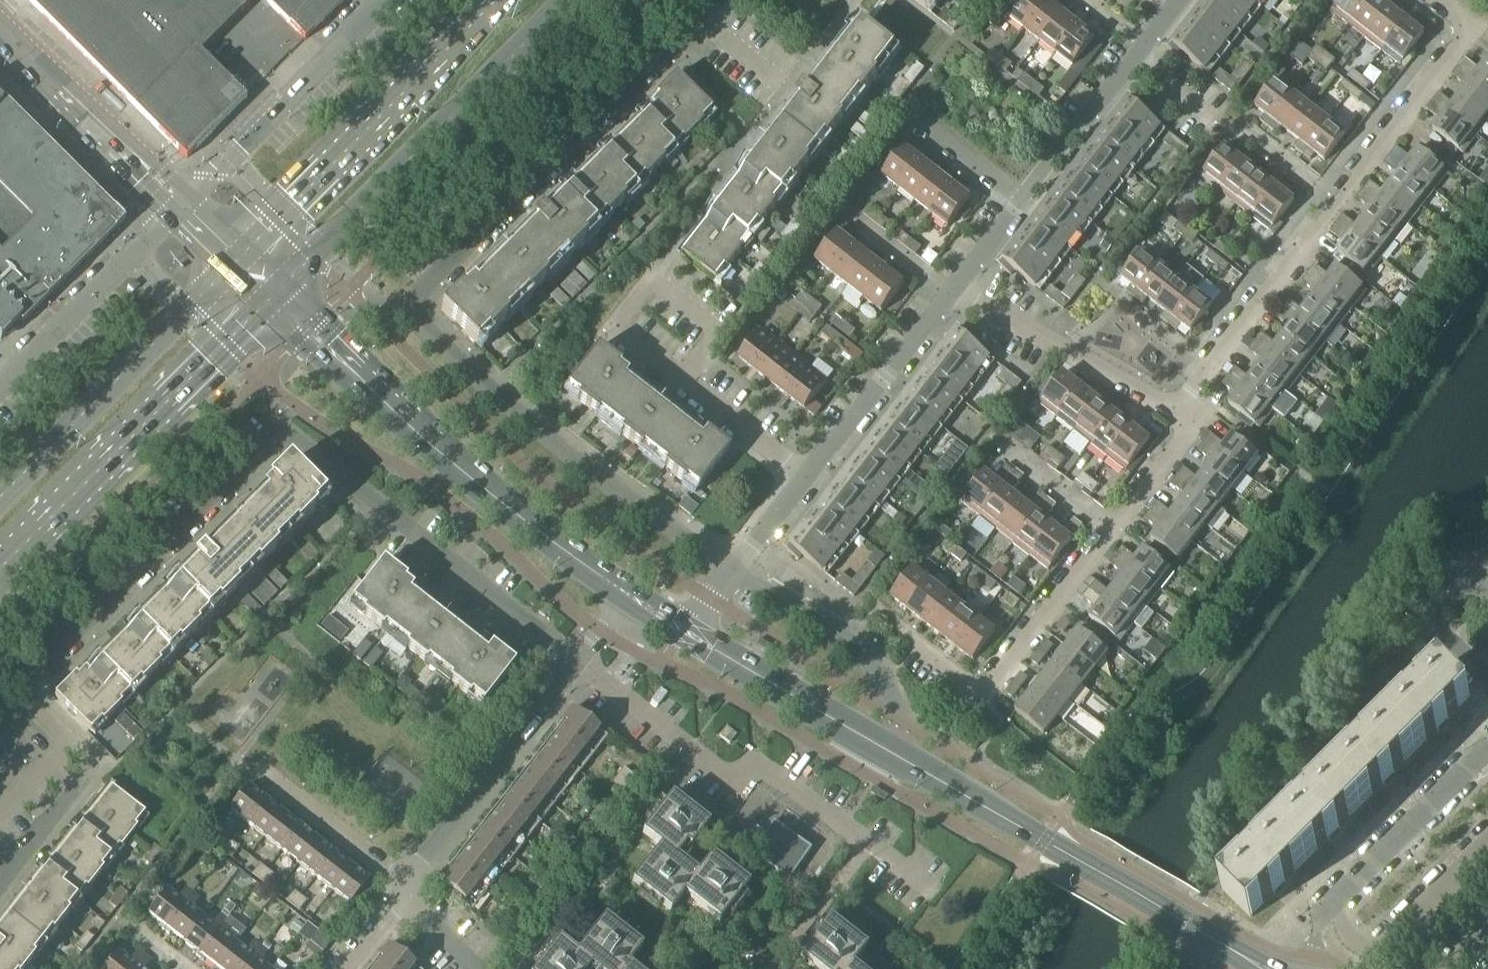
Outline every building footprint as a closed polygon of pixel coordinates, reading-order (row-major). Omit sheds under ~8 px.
[(186,159),(246,99),(200,53),(253,0),(26,0),(186,159)] [(304,41),(345,0),(263,0),(304,41)] [(927,11),(935,0),(913,0),(927,11)] [(1009,13),(1019,0),(1008,0),(1002,8),(1009,13)] [(1024,29),(1046,1),(1045,0),(1019,0),(1009,13),(1007,16),(1024,29)] [(1183,55),(1204,71),(1260,0),(1209,0),(1172,46),(1183,55)] [(1349,25),(1368,0),(1339,0),(1331,11),(1349,25)] [(1366,38),(1389,7),(1379,0),(1368,0),(1349,25),(1366,38)] [(1024,29),(1040,42),(1062,13),(1046,1),(1024,29)] [(1366,38),(1382,51),(1411,14),(1403,8),(1402,9),(1403,10),(1399,15),(1389,7),(1366,38)] [(958,11),(946,26),(954,32),(965,17),(958,11)] [(1286,25),(1293,17),(1292,17),(1287,12),(1281,20),(1286,25)] [(1040,42),(1056,54),(1078,26),(1062,13),(1040,42)] [(1411,14),(1382,51),(1400,65),(1424,35),(1413,26),(1417,21),(1419,22),(1419,21),(1411,14)] [(802,101),(717,209),(683,253),(717,279),(726,267),(728,268),(744,248),(742,246),(760,224),(762,225),(778,205),(776,203),(794,180),(796,182),(812,161),(810,160),(828,137),(830,138),(846,118),(844,116),(862,93),(864,95),(880,74),(878,73),(897,48),(882,36),(883,35),(880,33),(879,34),(869,26),(864,22),(820,79),(816,76),(807,88),(806,87),(798,97),(802,101)] [(1078,26),(1056,54),(1073,68),(1075,65),(1086,51),(1095,39),(1078,26)] [(1258,40),(1254,46),(1264,53),(1264,54),(1268,48),(1258,40)] [(1307,58),(1316,66),(1321,59),(1312,52),(1298,42),(1291,51),(1291,52),(1288,56),(1301,66),(1307,58)] [(1316,46),(1312,52),(1321,59),(1326,53),(1316,46)] [(987,57),(996,65),(1002,58),(992,50),(987,57)] [(1086,51),(1075,65),(1083,71),(1094,57),(1086,51)] [(1326,53),(1321,59),(1330,67),(1335,61),(1326,53)] [(1002,58),(996,65),(1006,72),(1011,65),(1002,58)] [(1246,59),(1230,79),(1239,86),(1254,65),(1246,59)] [(1321,59),(1316,66),(1326,73),(1330,67),(1321,59)] [(1458,68),(1487,91),(1487,62),(1487,61),(1478,72),(1473,67),(1474,66),(1465,59),(1458,68)] [(905,78),(912,84),(913,84),(924,69),(917,63),(905,78)] [(1459,96),(1487,118),(1487,91),(1458,68),(1452,76),(1461,83),(1462,81),(1467,85),(1459,96)] [(1239,86),(1230,79),(1219,70),(1213,78),(1232,94),(1239,86)] [(1347,77),(1357,84),(1361,78),(1352,70),(1347,77)] [(1019,82),(1028,90),(1034,83),(1024,75),(1019,82)] [(469,282),(440,311),(476,347),(487,336),(489,338),(507,319),(505,318),(526,297),(528,299),(546,280),(544,279),(565,258),(566,260),(585,242),(583,240),(604,219),(606,221),(624,202),(622,201),(643,180),(645,182),(653,174),(663,163),(661,162),(682,141),(683,143),(702,125),(700,123),(711,112),(675,76),(646,105),(652,111),(602,161),(544,219),(540,215),(532,224),(532,225),(521,235),(524,239),(475,288),(469,282)] [(1361,78),(1357,84),(1366,91),(1371,85),(1361,78)] [(1260,121),(1268,128),(1294,95),(1276,81),(1255,107),(1266,116),(1262,121),(1260,120),(1260,121)] [(1339,87),(1349,94),(1354,88),(1344,81),(1339,87)] [(1034,83),(1028,90),(1038,97),(1043,90),(1034,83)] [(1354,88),(1349,94),(1358,102),(1363,95),(1354,88)] [(1432,102),(1476,136),(1487,121),(1487,118),(1459,96),(1452,105),(1446,101),(1447,100),(1438,93),(1432,102)] [(1280,127),(1291,135),(1311,108),(1294,95),(1268,128),(1276,134),(1277,133),(1276,132),(1280,127)] [(0,340),(19,322),(22,324),(124,222),(2,99),(0,101),(0,340)] [(1003,263),(1014,271),(1035,288),(1161,127),(1129,102),(1003,263)] [(1476,136),(1432,102),(1425,110),(1434,117),(1435,115),(1441,119),(1432,130),(1462,154),(1476,136)] [(866,103),(861,111),(865,114),(860,122),(874,133),(887,116),(882,112),(880,115),(866,103)] [(1294,147),(1302,154),(1328,121),(1311,108),(1291,135),(1300,142),(1296,148),(1294,147)] [(1328,121),(1302,154),(1310,160),(1311,159),(1310,159),(1314,153),(1325,162),(1345,135),(1328,121)] [(851,132),(865,144),(866,144),(872,136),(857,125),(851,132)] [(1163,143),(1174,151),(1182,158),(1189,149),(1170,134),(1163,143)] [(882,176),(899,189),(921,161),(904,147),(882,176)] [(1201,177),(1218,190),(1247,154),(1239,148),(1238,149),(1239,150),(1235,155),(1224,147),(1201,177)] [(1396,147),(1390,156),(1434,190),(1448,173),(1417,149),(1409,160),(1404,156),(1405,154),(1396,147)] [(1182,158),(1174,151),(1159,171),(1167,177),(1182,158)] [(1218,190),(1236,204),(1260,174),(1249,166),(1253,161),(1255,161),(1247,154),(1218,190)] [(1398,174),(1390,184),(1421,208),(1434,190),(1390,156),(1383,164),(1392,171),(1393,170),(1398,174)] [(899,189),(915,202),(937,173),(921,161),(899,189)] [(915,202),(931,214),(953,186),(937,173),(915,202)] [(1236,204),(1253,218),(1282,181),(1273,174),(1272,175),(1273,176),(1269,181),(1260,174),(1236,204)] [(827,178),(821,185),(829,191),(835,184),(827,178)] [(1282,181),(1253,218),(1275,235),(1283,225),(1278,221),(1294,201),(1283,192),(1287,187),(1289,188),(1289,187),(1282,181)] [(1369,181),(1363,190),(1407,225),(1421,208),(1390,184),(1382,194),(1377,190),(1378,188),(1369,181)] [(829,191),(821,185),(816,192),(823,198),(829,191)] [(953,186),(931,214),(948,227),(970,199),(953,186)] [(1371,208),(1364,218),(1394,242),(1407,225),(1363,190),(1356,198),(1365,205),(1366,204),(1371,208)] [(863,214),(872,222),(878,215),(869,207),(863,214)] [(1100,247),(1107,253),(1108,253),(1137,216),(1132,213),(1112,239),(1109,236),(1100,247)] [(878,215),(872,222),(882,229),(888,222),(878,215)] [(1343,215),(1336,224),(1381,258),(1394,242),(1364,218),(1356,228),(1350,224),(1351,222),(1343,215)] [(1183,217),(1178,223),(1187,230),(1192,224),(1183,217)] [(777,220),(771,228),(789,242),(795,234),(788,228),(777,220)] [(793,221),(788,228),(795,234),(801,227),(793,221)] [(1173,229),(1183,237),(1187,230),(1178,223),(1173,229)] [(1192,224),(1187,230),(1197,238),(1202,231),(1192,224)] [(1345,259),(1342,264),(1363,280),(1366,276),(1367,276),(1381,258),(1336,224),(1330,232),(1338,239),(1339,238),(1345,242),(1336,253),(1345,259)] [(623,233),(629,239),(634,234),(629,228),(623,233)] [(1187,230),(1183,237),(1192,244),(1197,238),(1187,230)] [(815,261),(833,274),(855,246),(837,232),(815,261)] [(896,240),(906,248),(911,240),(902,233),(896,240)] [(911,240),(906,248),(915,255),(921,248),(911,240)] [(1214,248),(1223,255),(1228,249),(1218,241),(1214,248)] [(833,274),(848,287),(871,258),(855,246),(833,274)] [(1228,249),(1223,255),(1232,263),(1237,256),(1228,249)] [(1126,292),(1134,298),(1160,265),(1142,252),(1122,278),(1132,287),(1128,292),(1127,291),(1126,292)] [(1205,258),(1215,265),(1220,259),(1210,252),(1205,258)] [(848,287),(865,300),(887,271),(871,258),(848,287)] [(1220,259),(1215,265),(1224,273),(1229,266),(1220,259)] [(595,276),(582,263),(575,270),(589,283),(595,276)] [(759,264),(754,272),(761,278),(767,270),(759,264)] [(1314,265),(1308,274),(1352,309),(1366,291),(1359,285),(1363,280),(1342,264),(1338,268),(1336,267),(1327,278),(1322,274),(1323,272),(1314,265)] [(1146,298),(1156,305),(1177,279),(1160,265),(1134,298),(1143,305),(1143,304),(1142,303),(1146,298)] [(887,271),(865,300),(881,313),(904,284),(887,271)] [(761,278),(754,272),(748,279),(755,285),(761,278)] [(559,286),(572,300),(586,286),(573,273),(559,286)] [(1317,292),(1309,302),(1339,326),(1352,309),(1308,274),(1301,282),(1310,289),(1311,288),(1317,292)] [(1077,275),(1061,295),(1070,302),(1085,282),(1077,275)] [(1177,279),(1156,305),(1166,313),(1162,318),(1161,318),(1160,318),(1169,325),(1195,293),(1198,288),(1195,285),(1191,290),(1177,279)] [(133,281),(128,287),(133,292),(139,287),(133,281)] [(1070,302),(1061,295),(1050,287),(1044,295),(1063,310),(1070,302)] [(1195,293),(1169,325),(1177,331),(1177,330),(1176,329),(1180,324),(1191,333),(1212,306),(1198,295),(1201,290),(1198,288),(1195,293)] [(549,296),(562,309),(569,303),(556,289),(549,296)] [(802,293),(797,300),(806,307),(812,300),(802,293)] [(1288,299),(1282,307),(1326,342),(1339,326),(1309,302),(1301,312),(1296,308),(1297,306),(1288,299)] [(791,307),(801,314),(806,307),(797,300),(791,307)] [(812,300),(806,307),(816,315),(821,308),(812,300)] [(806,307),(801,314),(810,322),(816,315),(806,307)] [(1290,326),(1282,336),(1312,359),(1326,342),(1282,307),(1275,316),(1284,323),(1285,322),(1290,326)] [(830,323),(840,331),(845,323),(836,316),(830,323)] [(845,323),(840,331),(849,338),(855,331),(845,323)] [(822,334),(831,342),(837,334),(827,327),(822,334)] [(739,358),(756,372),(778,343),(761,330),(739,358)] [(958,333),(895,413),(791,547),(823,572),(990,358),(958,333)] [(1261,333),(1254,342),(1299,377),(1312,359),(1282,336),(1274,346),(1269,342),(1270,340),(1261,333)] [(837,334),(831,342),(841,349),(846,342),(837,334)] [(1263,360),(1256,370),(1286,393),(1299,377),(1254,342),(1248,350),(1257,357),(1258,356),(1263,360)] [(756,372),(772,384),(794,356),(778,343),(756,372)] [(576,400),(597,416),(598,414),(621,432),(620,434),(640,450),(642,448),(664,466),(663,468),(683,484),(685,482),(697,491),(728,451),(705,433),(700,440),(624,380),(629,374),(597,349),(566,389),(578,398),(576,400)] [(772,384),(788,397),(810,368),(794,356),(772,384)] [(1235,367),(1229,375),(1273,410),(1283,419),(1297,402),(1286,393),(1256,370),(1248,380),(1242,376),(1243,374),(1235,367)] [(810,368),(788,397),(805,410),(827,382),(810,368)] [(996,376),(1007,385),(1015,391),(1021,383),(1002,368),(996,376)] [(1039,403),(1058,417),(1086,381),(1077,374),(1077,375),(1078,376),(1074,381),(1063,373),(1039,403)] [(1273,410),(1229,375),(1222,384),(1230,391),(1231,390),(1237,394),(1228,405),(1241,414),(1237,419),(1252,430),(1255,426),(1259,428),(1273,410)] [(1058,417),(1075,431),(1098,400),(1088,392),(1092,387),(1093,388),(1094,387),(1086,381),(1058,417)] [(1015,391),(1007,385),(991,404),(999,411),(1015,391)] [(1325,423),(1326,424),(1338,407),(1337,406),(1328,398),(1315,416),(1325,423)] [(1075,431),(1092,444),(1120,407),(1112,400),(1111,401),(1112,402),(1108,408),(1098,400),(1075,431)] [(1092,444),(1109,457),(1133,427),(1122,419),(1126,413),(1127,414),(1128,413),(1120,407),(1092,444)] [(1016,434),(1025,441),(1031,433),(1022,426),(1016,434)] [(1133,427),(1109,457),(1126,471),(1155,434),(1146,427),(1145,428),(1146,429),(1142,434),(1133,427)] [(1210,434),(1204,442),(1245,474),(1258,456),(1232,436),(1223,446),(1218,442),(1219,441),(1210,434)] [(957,440),(936,466),(948,475),(968,449),(957,440)] [(1213,460),(1205,471),(1231,491),(1245,474),(1204,442),(1197,451),(1206,458),(1207,456),(1213,460)] [(1042,455),(1050,461),(1056,453),(1048,446),(1042,455)] [(1056,453),(1050,461),(1058,468),(1065,460),(1056,453)] [(197,566),(159,605),(89,674),(83,669),(54,697),(90,733),(101,722),(103,724),(121,705),(119,704),(140,683),(141,685),(160,667),(158,665),(179,644),(180,646),(199,628),(197,626),(218,605),(220,607),(232,595),(238,588),(236,587),(257,566),(258,568),(266,561),(277,550),(275,548),(296,527),(297,529),(316,511),(314,509),(325,498),(289,462),(260,491),(266,497),(217,547),(213,543),(203,554),(202,554),(193,563),(197,566)] [(962,503),(980,517),(1014,472),(1006,466),(999,474),(1000,475),(996,481),(985,472),(962,503)] [(1184,468),(1177,476),(1218,508),(1231,491),(1205,471),(1197,480),(1192,476),(1193,475),(1184,468)] [(980,517),(971,528),(987,541),(996,529),(996,530),(1020,499),(1010,492),(1014,486),(1015,487),(1022,479),(1014,472),(980,517)] [(1082,473),(1073,485),(1081,492),(1084,488),(1091,480),(1082,473)] [(1178,505),(1204,525),(1212,532),(1226,514),(1218,508),(1177,476),(1171,485),(1180,492),(1181,490),(1186,494),(1178,505)] [(1084,488),(1092,494),(1099,486),(1091,480),(1084,488)] [(929,483),(919,497),(927,503),(938,490),(929,483)] [(996,530),(1013,543),(1048,499),(1040,492),(1033,501),(1034,502),(1030,507),(1020,499),(996,530)] [(1048,499),(1055,504),(1058,501),(1051,495),(1048,499)] [(927,503),(919,497),(909,510),(917,516),(927,503)] [(1013,543),(1031,557),(1054,527),(1044,518),(1048,513),(1049,514),(1056,505),(1055,504),(1048,499),(1013,543)] [(1157,502),(1151,510),(1191,542),(1204,525),(1178,505),(1170,514),(1165,510),(1166,509),(1157,502)] [(1191,542),(1151,510),(1144,519),(1153,526),(1154,524),(1159,528),(1151,539),(1177,560),(1191,542)] [(894,521),(902,528),(908,520),(900,514),(894,521)] [(1054,527),(1031,557),(1048,570),(1083,526),(1074,519),(1067,528),(1068,529),(1064,534),(1054,527)] [(942,547),(952,555),(957,547),(948,540),(942,547)] [(957,547),(952,555),(961,562),(967,555),(957,547)] [(1122,547),(1115,555),(1160,590),(1174,572),(1144,549),(1135,559),(1130,555),(1131,554),(1122,547)] [(877,551),(868,562),(876,569),(884,558),(877,551)] [(1124,573),(1116,584),(1146,607),(1160,590),(1115,555),(1109,564),(1118,571),(1119,569),(1124,573)] [(868,562),(852,582),(860,589),(876,569),(868,562)] [(362,614),(383,630),(384,628),(407,646),(406,648),(426,664),(428,662),(450,680),(449,682),(469,698),(471,696),(483,705),(514,665),(491,647),(486,654),(410,594),(415,588),(383,563),(352,603),(364,612),(362,614)] [(992,573),(1002,580),(1009,571),(999,563),(992,573)] [(891,597),(908,610),(930,582),(913,568),(891,597)] [(971,576),(981,583),(986,576),(977,569),(971,576)] [(287,583),(273,570),(267,577),(280,590),(287,583)] [(860,589),(852,582),(841,574),(835,582),(854,597),(860,589)] [(986,576),(981,583),(990,591),(996,584),(986,576)] [(1019,596),(1026,587),(1014,578),(1007,586),(1019,596)] [(263,607),(273,597),(277,593),(264,580),(250,594),(263,607)] [(1155,614),(1146,607),(1116,584),(1108,593),(1103,589),(1104,588),(1095,581),(1089,589),(1133,624),(1142,631),(1155,614)] [(908,610),(924,623),(946,594),(930,582),(908,610)] [(1133,624),(1089,589),(1082,598),(1091,605),(1092,603),(1097,607),(1089,618),(1119,642),(1133,624)] [(924,623),(940,635),(962,607),(946,594),(924,623)] [(1019,602),(1010,595),(1004,602),(1014,609),(1019,602)] [(247,597),(240,603),(254,617),(260,610),(247,597)] [(940,635),(956,648),(979,620),(962,607),(940,635)] [(330,633),(337,624),(328,617),(321,626),(330,633)] [(1057,628),(1064,633),(1071,623),(1064,618),(1057,628)] [(979,620),(956,648),(973,661),(996,633),(979,620)] [(1080,630),(1067,647),(1095,669),(1108,652),(1080,630)] [(363,640),(358,648),(365,654),(371,646),(363,640)] [(1153,640),(1144,651),(1157,661),(1161,656),(1166,650),(1165,649),(1161,646),(1153,640)] [(1046,641),(1038,651),(1045,656),(1053,647),(1046,641)] [(184,648),(191,654),(196,649),(189,642),(184,648)] [(1067,647),(1054,663),(1082,685),(1095,669),(1067,647)] [(365,654),(358,648),(352,655),(359,661),(365,654)] [(374,649),(368,656),(376,662),(382,655),(374,649)] [(1045,656),(1038,651),(1031,660),(1038,666),(1045,656)] [(376,662),(368,656),(363,664),(370,670),(376,662)] [(1054,663),(1041,680),(1070,702),(1082,685),(1054,663)] [(1223,888),(1222,889),(1251,918),(1251,917),(1252,918),(1253,917),(1252,916),(1262,906),(1263,907),(1264,906),(1263,905),(1273,895),(1275,897),(1276,896),(1273,893),(1283,884),(1285,886),(1286,886),(1284,884),(1285,883),(1294,873),(1295,874),(1296,873),(1295,873),(1299,869),(1305,863),(1306,863),(1307,863),(1306,862),(1316,852),(1317,853),(1318,852),(1317,851),(1327,841),(1329,843),(1330,842),(1327,839),(1337,830),(1340,832),(1340,831),(1338,829),(1349,819),(1349,820),(1350,819),(1349,818),(1360,808),(1361,809),(1361,808),(1361,807),(1371,797),(1372,798),(1373,797),(1372,796),(1382,786),(1384,788),(1385,787),(1382,784),(1392,775),(1394,777),(1395,776),(1393,775),(1403,764),(1404,765),(1405,764),(1404,764),(1414,754),(1415,754),(1416,754),(1415,753),(1425,743),(1426,744),(1427,743),(1426,742),(1436,732),(1438,734),(1439,733),(1437,731),(1446,721),(1449,723),(1449,722),(1447,720),(1448,720),(1457,710),(1458,710),(1458,711),(1459,710),(1459,709),(1468,699),(1469,700),(1470,699),(1471,698),(1442,669),(1441,670),(1440,669),(1439,670),(1440,671),(1430,681),(1429,680),(1429,681),(1429,682),(1420,692),(1416,688),(1404,700),(1408,704),(1398,714),(1397,713),(1396,714),(1397,714),(1387,724),(1386,724),(1385,724),(1386,725),(1376,735),(1375,734),(1374,735),(1375,736),(1366,746),(1362,742),(1351,754),(1350,755),(1353,758),(1344,768),(1343,767),(1342,768),(1343,769),(1332,779),(1332,778),(1331,779),(1332,780),(1321,790),(1320,789),(1320,790),(1320,791),(1311,801),(1307,797),(1296,809),(1295,810),(1298,813),(1289,823),(1288,822),(1287,823),(1288,823),(1283,828),(1278,833),(1277,833),(1276,833),(1277,834),(1275,836),(1267,844),(1266,843),(1265,844),(1266,845),(1257,855),(1253,851),(1252,853),(1242,863),(1241,864),(1244,867),(1235,877),(1234,876),(1233,877),(1234,878),(1224,888),(1223,887),(1222,887),(1223,888)] [(1020,673),(1013,683),(1020,689),(1028,679),(1020,673)] [(1041,680),(1029,695),(1057,717),(1070,702),(1041,680)] [(1020,689),(1013,683),(1006,693),(1013,698),(1020,689)] [(425,689),(419,696),(427,702),(433,694),(425,689)] [(1057,717),(1029,695),(1016,712),(1044,734),(1057,717)] [(427,702),(419,696),(413,703),(421,709),(427,702)] [(436,697),(430,704),(438,710),(443,703),(436,697)] [(438,710),(430,704),(424,712),(432,718),(438,710)] [(566,725),(481,834),(450,873),(446,870),(437,882),(472,910),(607,738),(571,710),(562,722),(566,725)] [(719,736),(729,744),(736,736),(725,728),(719,736)] [(623,769),(618,775),(632,786),(637,779),(623,769)] [(632,786),(618,775),(613,782),(626,793),(632,786)] [(229,811),(247,824),(266,800),(248,786),(229,811)] [(26,897),(0,930),(0,968),(26,968),(27,968),(35,958),(33,956),(51,933),(53,935),(69,914),(67,913),(85,890),(87,891),(103,871),(101,869),(119,847),(121,848),(137,828),(135,826),(144,814),(111,788),(26,897)] [(641,835),(659,849),(660,847),(679,862),(689,850),(708,826),(671,797),(641,835)] [(247,824),(264,838),(283,813),(266,800),(247,824)] [(597,803),(591,809),(605,820),(610,813),(597,803)] [(605,820),(591,809),(586,816),(600,827),(605,820)] [(819,832),(785,809),(778,820),(811,843),(819,832)] [(264,838),(280,851),(300,826),(283,813),(264,838)] [(772,823),(764,835),(754,848),(750,855),(788,881),(810,850),(772,823)] [(280,851),(298,864),(317,840),(300,826),(280,851)] [(753,847),(754,848),(764,835),(763,834),(763,833),(754,827),(744,842),(753,848),(753,847)] [(570,837),(565,844),(578,854),(583,847),(570,837)] [(217,848),(224,853),(232,843),(225,838),(217,848)] [(298,864),(314,878),(334,853),(317,840),(298,864)] [(232,843),(224,853),(231,858),(239,848),(232,843)] [(578,854),(565,844),(559,850),(573,861),(578,854)] [(154,845),(148,853),(155,858),(161,851),(154,845)] [(669,914),(683,896),(681,895),(696,875),(679,862),(660,847),(659,849),(631,884),(669,914)] [(155,858),(148,853),(142,860),(149,866),(155,858)] [(314,878),(331,891),(351,866),(334,853),(314,878)] [(681,895),(683,896),(718,924),(748,886),(711,857),(696,875),(681,895)] [(251,874),(258,880),(266,869),(259,864),(251,874)] [(351,866),(331,891),(349,905),(369,880),(351,866)] [(266,869),(258,880),(265,885),(273,875),(266,869)] [(543,871),(538,878),(551,888),(557,882),(543,871)] [(551,888),(538,878),(533,884),(546,895),(551,888)] [(193,892),(198,885),(192,881),(187,888),(193,892)] [(256,885),(250,893),(260,901),(266,893),(256,885)] [(120,888),(114,896),(122,902),(127,894),(120,888)] [(158,927),(163,931),(192,894),(186,889),(178,899),(167,890),(147,914),(160,924),(158,927)] [(285,901),(292,906),(300,896),(293,891),(285,901)] [(170,932),(182,942),(202,917),(191,909),(199,899),(192,894),(163,931),(168,935),(170,932)] [(122,902),(114,896),(108,903),(116,909),(122,902)] [(300,896),(292,906),(299,912),(307,901),(300,896)] [(268,911),(276,917),(282,909),(275,903),(268,911)] [(229,905),(220,916),(226,920),(235,909),(229,905)] [(517,905),(511,912),(525,922),(530,916),(517,905)] [(525,922),(511,912),(506,918),(519,929),(525,922)] [(192,954),(197,958),(226,920),(220,916),(220,915),(212,925),(202,917),(182,942),(194,951),(192,954)] [(226,920),(197,958),(203,961),(204,959),(216,968),(236,943),(246,931),(228,918),(226,920)] [(320,928),(327,933),(335,923),(328,918),(320,928)] [(297,935),(304,926),(295,920),(289,929),(297,935)] [(590,968),(623,968),(626,966),(628,967),(641,949),(604,920),(576,955),(575,957),(590,968)] [(864,948),(828,920),(798,958),(813,968),(847,968),(864,948)] [(86,932),(80,939),(87,945),(93,938),(86,932)] [(317,932),(309,942),(322,953),(323,953),(330,942),(331,942),(324,937),(317,932)] [(87,945),(80,939),(74,947),(81,953),(87,945)] [(575,957),(576,955),(558,941),(536,968),(590,968),(575,957)] [(260,947),(254,942),(246,952),(236,943),(216,968),(217,968),(243,968),(260,947)] [(261,947),(267,952),(270,948),(264,944),(261,947)] [(391,949),(387,946),(378,958),(382,961),(377,967),(376,968),(417,968),(391,949)] [(259,962),(267,952),(261,947),(260,947),(243,968),(268,968),(259,962)] [(864,948),(847,968),(890,968),(864,948)] [(105,968),(133,968),(144,956),(137,951),(129,961),(118,952),(115,956),(108,952),(99,963),(105,968)] [(150,961),(144,956),(133,968),(144,968),(150,961)]
